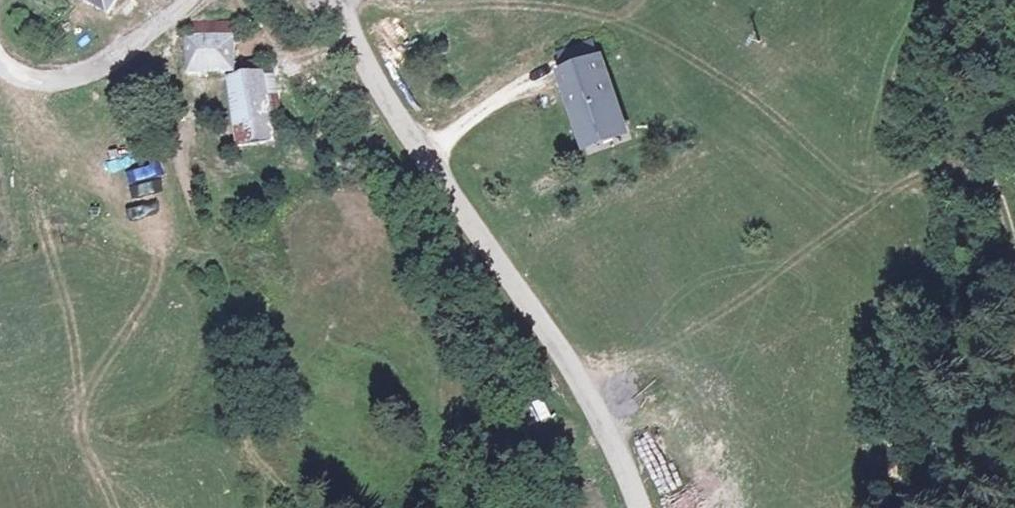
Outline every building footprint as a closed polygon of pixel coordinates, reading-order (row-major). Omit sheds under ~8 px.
[(104,14),(114,0),(85,0),(104,14)] [(238,78),(238,71),(236,31),(183,35),(190,82),(228,79),(238,78)] [(601,56),(595,38),(559,51),(564,67),(601,56)] [(564,67),(570,85),(579,109),(588,138),(595,136),(618,129),(624,126),(601,56),(564,67)] [(265,88),(262,68),(238,71),(238,78),(228,79),(231,93),(265,88)] [(265,88),(231,93),(248,163),(285,157),(280,128),(288,127),(281,87),(265,88)] [(583,140),(588,138),(579,109),(573,111),(583,140)] [(621,136),(618,129),(595,136),(598,144),(621,136)]
